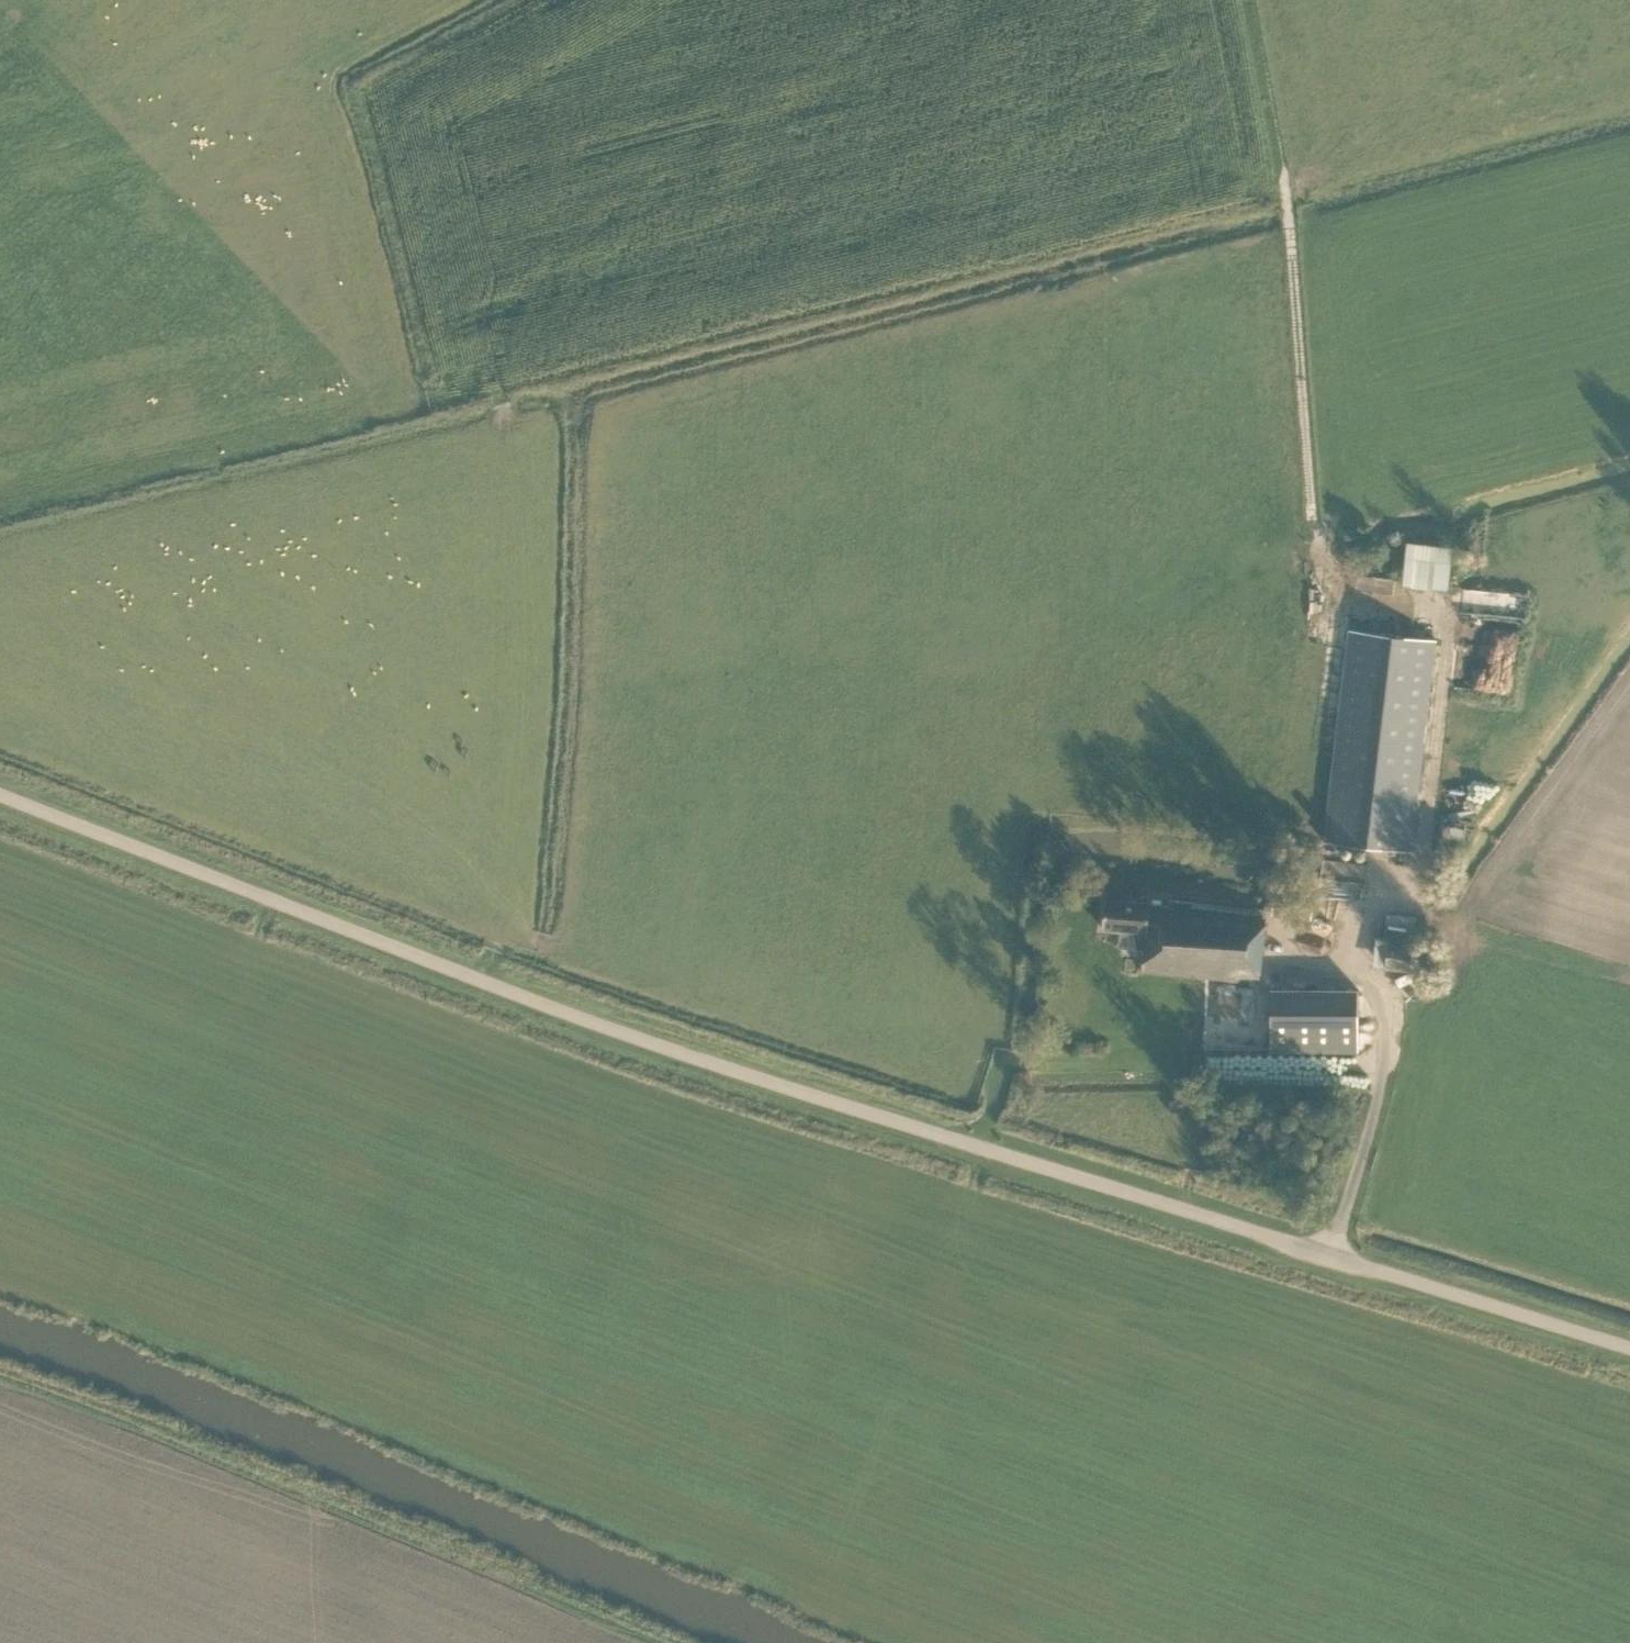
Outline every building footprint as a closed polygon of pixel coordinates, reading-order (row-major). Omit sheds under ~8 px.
[(1437,638),(1351,627),(1326,838),(1411,848),(1437,638)] [(1259,981),(1267,906),(1172,896),(1171,903),(1107,896),(1104,925),(1148,930),(1143,968),(1253,980),(1259,981)] [(1413,928),(1387,925),(1386,936),(1412,939),(1413,928)] [(1412,941),(1375,938),(1373,966),(1410,969),(1412,941)] [(1360,989),(1208,987),(1208,1049),(1360,1051),(1360,989)]
